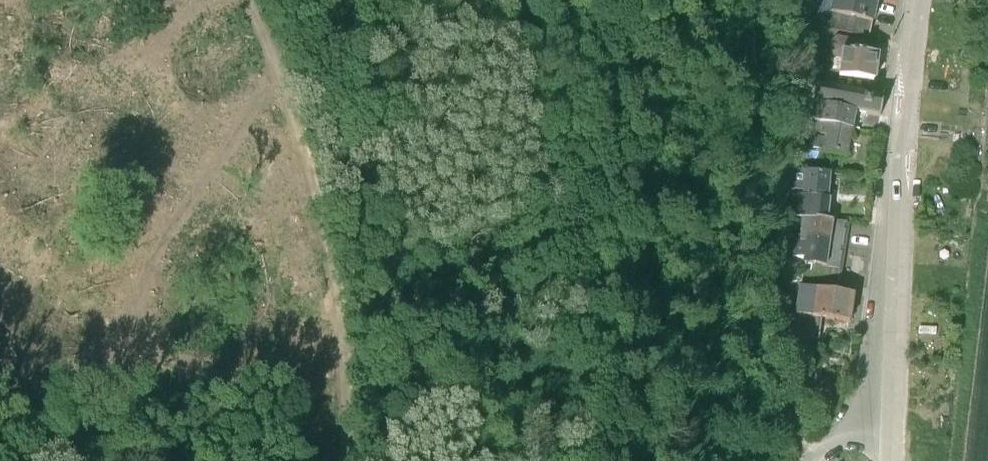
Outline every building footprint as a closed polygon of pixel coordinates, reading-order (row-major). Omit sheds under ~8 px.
[(818,12),(870,24),(870,23),(873,9),(832,0),(821,0),(818,12)] [(873,9),(876,10),(878,0),(832,0),(873,9)] [(843,37),(853,38),(854,32),(849,26),(838,24),(832,29),(831,40),(836,45),(842,46),(843,37)] [(843,37),(842,46),(840,63),(870,67),(878,68),(881,41),(853,38),(843,37)] [(858,77),(869,79),(870,67),(840,63),(837,73),(857,76),(858,77)] [(818,91),(859,98),(882,103),(885,82),(869,79),(858,77),(816,69),(814,90),(818,91)] [(815,109),(855,117),(857,109),(859,98),(818,91),(814,109),(815,109)] [(810,138),(816,139),(850,142),(855,117),(815,109),(812,126),(810,138)] [(857,109),(855,117),(863,118),(864,110),(857,109)] [(782,205),(791,206),(793,185),(803,186),(804,180),(792,179),(794,160),(786,156),(782,205)] [(791,206),(792,207),(803,207),(829,208),(832,187),(830,187),(832,162),(805,160),(794,160),(792,179),(804,180),(803,186),(793,185),(791,206)] [(791,206),(782,205),(779,222),(790,223),(792,207),(791,206)] [(829,208),(803,207),(801,224),(832,229),(835,209),(829,208)] [(832,229),(828,255),(841,258),(842,249),(845,250),(852,211),(847,211),(835,209),(832,229)] [(832,229),(801,224),(801,226),(794,224),(792,244),(804,247),(805,252),(816,254),(828,255),(832,229)] [(828,255),(816,254),(814,268),(825,269),(824,279),(855,283),(857,273),(839,270),(841,258),(828,255)] [(824,279),(800,277),(797,304),(823,307),(852,310),(855,283),(824,279)] [(821,325),(823,307),(797,304),(786,303),(784,322),(821,325)]
